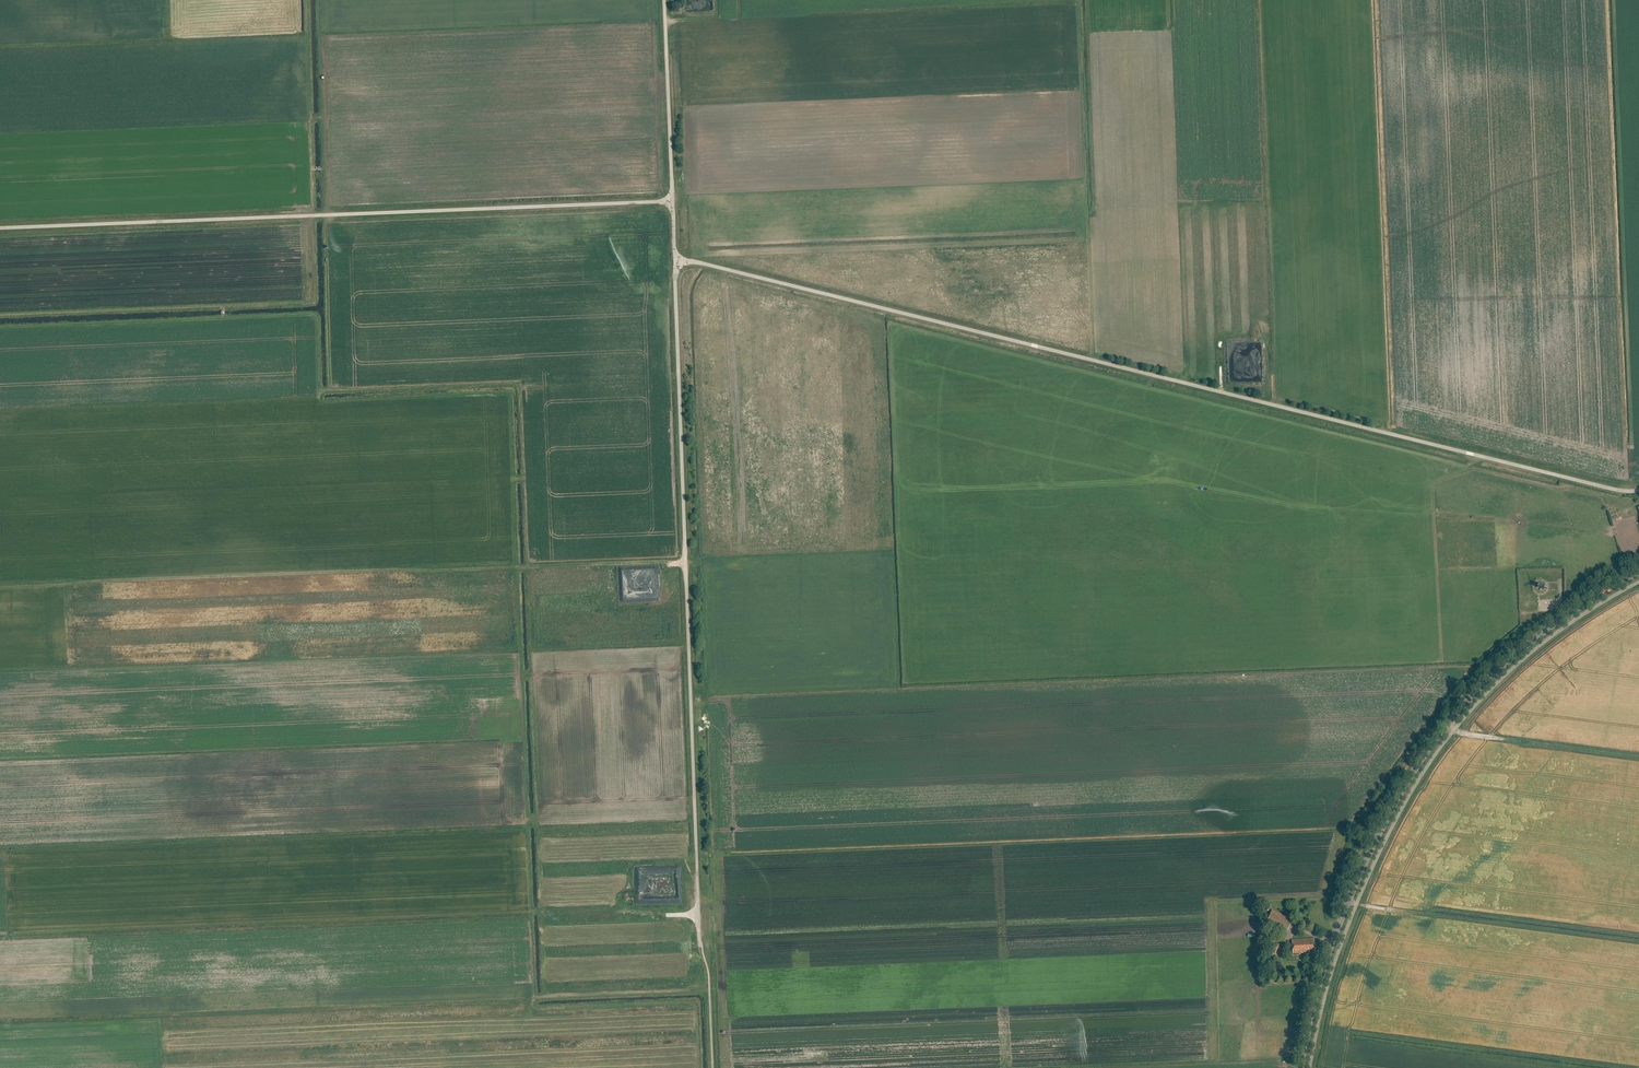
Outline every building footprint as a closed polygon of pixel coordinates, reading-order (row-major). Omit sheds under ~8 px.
[(1256,369),(1256,348),(1236,348),(1236,363),(1246,362),(1246,371),(1244,371),(1244,377),(1253,377),(1252,369),(1256,369)] [(1272,909),(1265,925),(1286,934),(1293,918),(1272,909)] [(1313,937),(1292,939),(1293,953),(1310,951),(1310,950),(1315,950),(1313,937)]
